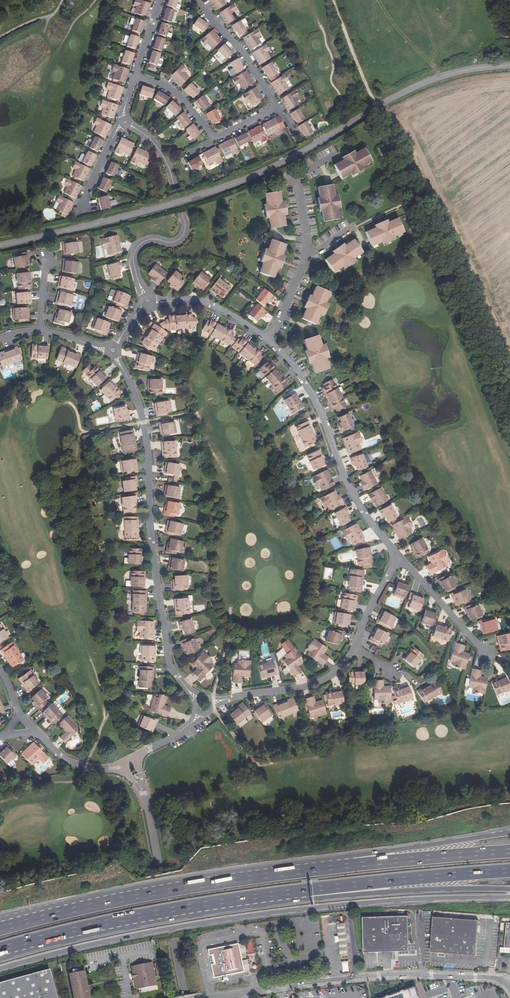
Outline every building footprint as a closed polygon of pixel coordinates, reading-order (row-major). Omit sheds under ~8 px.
[(151,4),(140,0),(135,0),(133,5),(137,6),(135,12),(134,13),(147,17),(151,4)] [(167,2),(166,6),(175,9),(178,0),(169,0),(168,3),(167,2)] [(215,11),(226,5),(223,0),(209,0),(215,11)] [(237,10),(233,4),(219,13),(226,25),(237,18),(233,12),(237,10)] [(164,17),(163,17),(161,20),(170,23),(174,11),(167,9),(165,14),(164,17)] [(201,20),(202,19),(199,17),(194,25),(204,32),(208,25),(204,22),(201,20)] [(143,24),(144,25),(145,21),(136,18),(132,30),(140,32),(142,28),(143,24)] [(240,21),(231,26),(233,29),(234,28),(236,31),(239,36),(246,31),(240,21)] [(159,31),(158,31),(157,34),(166,37),(169,26),(162,23),(160,28),(159,31)] [(260,35),(257,29),(243,38),(248,46),(250,49),(261,43),(257,37),(260,35)] [(212,48),(222,40),(213,30),(200,40),(205,46),(208,43),(212,48)] [(137,40),(139,41),(140,37),(131,34),(127,46),(135,49),(136,44),(137,40)] [(155,46),(153,46),(152,48),(161,51),(165,39),(158,37),(156,42),(155,46)] [(226,47),(227,46),(225,43),(218,50),(227,59),(233,53),(229,49),(226,47)] [(266,44),(252,53),(260,65),(270,58),(266,52),(269,50),(266,44)] [(132,56),(134,57),(135,53),(125,50),(122,62),(129,64),(131,60),(132,56)] [(160,54),(151,51),(150,54),(152,55),(151,58),(149,63),(157,66),(160,54)] [(240,62),(238,58),(230,63),(236,74),(244,70),(241,65),(239,62),(240,62)] [(270,63),(262,68),(264,71),(265,70),(267,73),(269,78),(276,73),(270,63)] [(125,82),(129,69),(113,64),(111,70),(115,72),(113,79),(125,82)] [(184,72),(186,70),(182,65),(170,77),(180,86),(189,77),(184,72)] [(242,89),(253,82),(246,71),(232,79),(235,85),(238,83),(242,89)] [(288,80),(285,74),(271,83),(278,94),(289,88),(285,82),(288,80)] [(119,100),(124,87),(107,82),(106,89),(109,90),(107,97),(119,100)] [(190,83),(184,90),(186,92),(187,91),(189,94),(193,98),(199,92),(190,83)] [(140,94),(151,98),(154,89),(151,87),(150,89),(147,88),(142,86),(140,94)] [(252,105),(263,99),(256,87),(242,95),(245,101),(249,99),(252,105)] [(159,90),(154,98),(164,105),(169,98),(165,96),(161,94),(162,92),(159,90)] [(298,96),(295,90),(281,98),(288,110),(299,104),(295,98),(298,96)] [(210,105),(202,96),(194,102),(197,105),(198,104),(200,107),(203,110),(210,105)] [(113,118),(118,105),(102,100),(100,106),(103,107),(101,114),(113,118)] [(176,102),(173,100),(166,107),(175,115),(181,110),(177,106),(175,104),(176,102)] [(298,108),(290,113),(292,117),(293,116),(295,119),(297,123),(304,119),(298,108)] [(214,109),(206,113),(208,117),(209,116),(211,119),(213,124),(220,120),(214,109)] [(186,115),(184,112),(176,118),(184,128),(190,123),(187,119),(185,116),(186,115)] [(105,137),(111,124),(96,117),(93,124),(97,125),(94,131),(105,137)] [(283,133),(275,118),(263,125),(268,136),(275,133),(276,136),(283,133)] [(312,132),(306,121),(298,126),(300,129),(301,129),(303,132),(306,136),(312,132)] [(196,126),(193,124),(186,130),(194,139),(200,134),(197,130),(194,127),(196,126)] [(262,143),(268,140),(261,126),(248,132),(254,143),(260,140),(262,143)] [(239,146),(250,140),(246,133),(242,135),(238,137),(237,136),(234,137),(239,146)] [(101,143),(102,144),(104,140),(95,136),(89,147),(97,151),(99,146),(101,143)] [(135,143),(122,137),(115,152),(121,155),(122,151),(129,154),(135,143)] [(233,156),(239,153),(232,138),(219,145),(225,156),(232,153),(233,156)] [(145,164),(145,163),(147,160),(150,152),(138,147),(131,161),(137,164),(138,161),(145,164)] [(217,164),(223,161),(216,147),(203,153),(209,164),(215,161),(217,164)] [(345,173),(346,176),(350,174),(362,167),(365,165),(364,163),(370,160),(364,148),(354,154),(342,160),(334,165),(340,176),(345,173)] [(94,157),(95,158),(96,155),(88,151),(83,161),(82,162),(90,165),(92,161),(94,157)] [(341,158),(342,160),(354,154),(353,151),(341,158)] [(192,170),(203,164),(198,155),(195,157),(196,159),(192,160),(188,162),(192,170)] [(84,181),(90,169),(75,161),(72,167),(75,169),(72,175),(74,176),(77,178),(84,181)] [(119,165),(110,161),(109,164),(110,165),(109,168),(107,172),(114,176),(119,165)] [(363,170),(362,167),(350,174),(352,176),(363,170)] [(100,185),(99,184),(97,188),(106,192),(112,181),(104,177),(102,182),(100,185)] [(76,198),(82,186),(67,178),(64,184),(67,186),(64,193),(76,198)] [(335,214),(338,213),(337,209),(335,196),(334,192),(332,193),(330,186),(318,188),(319,199),(322,212),(323,222),(336,220),(335,214)] [(273,228),(286,226),(284,215),(282,202),(280,191),(267,193),(268,200),(266,201),(266,205),(269,218),(269,222),(272,222),(273,228)] [(70,209),(73,202),(59,195),(56,201),(59,203),(56,209),(67,215),(70,209)] [(108,195),(98,198),(99,201),(100,201),(101,205),(102,209),(111,207),(108,195)] [(376,243),(377,245),(381,243),(393,238),(397,236),(396,234),(402,231),(397,219),(387,224),(375,229),(365,233),(370,245),(376,243)] [(119,245),(117,245),(115,236),(100,239),(102,248),(106,247),(108,255),(121,252),(119,245)] [(271,247),(269,246),(267,250),(263,263),(262,266),(264,267),(262,274),(266,275),(274,278),(277,268),(282,255),(286,245),(274,241),(271,247)] [(338,268),(339,270),(342,267),(353,260),(357,257),(355,255),(361,251),(353,241),(344,247),(333,255),(325,261),(332,272),(338,268)] [(78,242),(74,243),(62,244),(63,250),(65,250),(66,255),(78,253),(77,247),(79,247),(78,242)] [(332,252),(333,255),(344,247),(343,245),(332,252)] [(27,263),(27,260),(29,260),(27,252),(17,254),(17,257),(14,258),(16,269),(28,266),(27,263)] [(355,262),(353,260),(342,267),(344,270),(355,262)] [(77,262),(75,262),(63,261),(63,267),(65,267),(64,272),(76,273),(77,267),(77,262)] [(111,280),(113,280),(120,278),(121,277),(120,272),(119,271),(121,270),(122,270),(120,263),(107,266),(111,280)] [(154,278),(153,281),(158,285),(167,274),(155,264),(148,273),(153,277),(154,278)] [(173,285),(172,287),(178,291),(184,283),(182,281),(184,278),(175,271),(173,274),(172,273),(170,275),(171,276),(167,281),(170,283),(173,285)] [(198,284),(196,286),(201,290),(208,281),(210,279),(206,276),(207,274),(202,271),(194,281),(198,284)] [(30,288),(29,279),(31,278),(30,272),(16,274),(18,289),(30,288)] [(60,283),(59,287),(71,291),(74,279),(60,276),(59,282),(60,283)] [(219,280),(210,291),(216,295),(217,293),(219,294),(224,298),(231,289),(219,280)] [(210,283),(208,281),(201,290),(203,292),(210,283)] [(316,319),(318,320),(320,316),(325,304),(327,300),(325,299),(328,293),(316,288),(311,297),(306,310),(301,319),(313,325),(316,319)] [(267,303),(268,302),(270,303),(271,304),(275,299),(264,290),(256,301),(264,307),(267,303)] [(116,302),(127,306),(129,301),(127,300),(129,295),(127,294),(124,293),(124,292),(121,291),(121,292),(118,291),(115,297),(113,296),(112,301),(116,302)] [(29,304),(29,298),(31,298),(30,292),(16,294),(17,305),(29,304)] [(66,305),(71,306),(72,302),(70,301),(72,295),(61,292),(59,297),(57,296),(55,302),(66,305)] [(303,308),(306,310),(311,297),(309,296),(303,308)] [(328,305),(325,304),(320,316),(322,317),(328,305)] [(257,323),(260,319),(261,317),(263,318),(264,319),(268,314),(258,306),(249,317),(257,323)] [(117,321),(118,316),(120,317),(122,312),(109,307),(105,317),(117,321)] [(18,319),(29,319),(29,313),(27,313),(26,308),(15,308),(15,314),(13,314),(13,320),(18,319)] [(57,316),(56,315),(53,322),(64,325),(65,323),(68,324),(71,313),(59,309),(58,313),(57,316)] [(166,322),(166,328),(169,328),(170,331),(176,330),(176,329),(186,328),(186,330),(193,329),(193,327),(196,326),(196,324),(196,320),(195,318),(192,318),(192,314),(185,315),(185,316),(175,317),(175,315),(168,316),(168,320),(165,320),(166,322)] [(96,330),(107,334),(109,328),(107,327),(108,323),(97,319),(95,324),(94,324),(92,328),(96,330)] [(229,345),(232,340),(233,337),(234,336),(232,334),(233,331),(227,328),(226,329),(217,324),(218,323),(212,319),(210,322),(207,321),(202,330),(211,335),(210,335),(220,341),(221,340),(229,345)] [(145,346),(150,349),(154,352),(158,346),(157,345),(162,338),(163,338),(167,333),(163,330),(158,327),(154,324),(150,330),(151,330),(146,338),(145,338),(141,343),(145,346)] [(325,364),(327,363),(326,359),(321,346),(320,343),(318,343),(316,337),(303,341),(307,351),(311,364),(314,374),(327,370),(325,364)] [(238,339),(237,340),(235,342),(232,346),(240,353),(239,354),(247,360),(248,360),(256,366),(262,358),(259,356),(262,353),(256,349),(255,350),(248,344),(249,342),(243,338),(240,340),(238,339)] [(41,347),(32,346),(31,358),(47,359),(48,345),(41,345),(41,347)] [(2,367),(22,360),(17,347),(11,349),(11,351),(0,355),(0,362),(2,367)] [(74,354),(61,349),(56,360),(76,368),(81,355),(75,352),(74,354)] [(139,360),(137,369),(148,372),(152,357),(138,353),(137,359),(139,360)] [(272,386),(273,387),(278,393),(286,387),(284,384),(287,382),(284,378),(282,376),(281,378),(278,374),(275,370),(276,369),(274,366),(272,363),(268,365),(266,363),(259,369),(264,375),(265,377),(265,378),(268,382),(272,386)] [(103,373),(101,374),(95,367),(92,370),(88,366),(83,371),(87,375),(86,375),(97,387),(107,377),(103,373)] [(101,374),(103,373),(96,366),(95,367),(101,374)] [(150,386),(150,395),(162,395),(162,379),(148,379),(148,386),(150,386)] [(120,394),(113,387),(115,385),(110,381),(100,390),(111,402),(120,394)] [(330,406),(331,409),(333,412),(337,410),(338,412),(346,408),(344,402),(342,399),(343,399),(340,394),(338,389),(337,390),(335,386),(333,381),(324,385),(325,388),(321,390),(323,393),(325,396),(326,395),(329,400),(331,405),(330,406)] [(113,387),(120,394),(121,392),(115,385),(113,387)] [(303,407),(298,399),(299,399),(296,393),(284,400),(292,414),(303,407)] [(94,411),(101,407),(97,399),(90,403),(94,411)] [(169,407),(168,401),(157,403),(157,408),(155,409),(156,415),(167,413),(172,412),(171,407),(169,407)] [(129,413),(127,413),(126,410),(126,407),(113,409),(115,420),(119,419),(119,422),(130,420),(129,413)] [(354,427),(348,415),(339,419),(341,423),(342,425),(340,426),(339,426),(341,432),(354,427)] [(174,422),(170,423),(159,425),(160,431),(162,431),(163,435),(174,433),(173,427),(175,427),(174,422)] [(315,442),(309,430),(311,429),(308,422),(295,427),(304,447),(315,442)] [(135,451),(133,437),(134,437),(133,430),(120,432),(123,453),(135,451)] [(361,439),(360,438),(358,433),(343,438),(347,448),(346,448),(348,455),(360,450),(358,444),(361,442),(361,439)] [(164,448),(164,458),(176,457),(175,441),(161,442),(162,448),(164,448)] [(323,459),(321,460),(318,451),(307,456),(313,470),(326,464),(323,459)] [(353,464),(354,464),(355,466),(357,471),(367,467),(362,454),(350,459),(352,465),(353,464)] [(123,467),(123,472),(126,472),(137,470),(136,464),(134,464),(133,459),(122,461),(123,467)] [(166,468),(165,468),(164,474),(178,476),(180,465),(167,463),(166,468)] [(331,479),(330,480),(326,471),(312,477),(314,482),(313,483),(314,484),(315,484),(316,486),(319,485),(322,491),(334,486),(331,479)] [(363,483),(361,485),(364,491),(376,484),(370,471),(359,476),(362,482),(363,483)] [(136,487),(136,484),(137,484),(136,476),(125,478),(126,481),(122,481),(124,492),(136,491),(136,487)] [(166,492),(166,497),(178,499),(180,488),(166,485),(165,491),(166,492)] [(380,488),(367,495),(370,501),(373,500),(374,501),(377,507),(387,501),(380,488)] [(340,498),(338,499),(336,497),(334,492),(323,498),(319,500),(324,508),(328,506),(330,511),(343,504),(340,498)] [(134,502),(136,502),(136,496),(121,498),(124,513),(132,512),(136,512),(134,502)] [(166,508),(164,508),(163,515),(173,517),(174,514),(178,515),(180,504),(168,501),(167,505),(166,508)] [(383,516),(385,515),(386,517),(388,522),(397,517),(390,505),(379,511),(382,517),(383,516)] [(347,517),(346,515),(347,514),(349,513),(346,508),(334,514),(341,526),(350,522),(347,517)] [(136,538),(136,524),(138,524),(138,517),(124,517),(124,538),(136,538)] [(410,522),(409,522),(407,517),(393,525),(397,534),(396,534),(399,540),(411,534),(408,528),(411,526),(410,524),(411,523),(410,522)] [(180,530),(181,524),(170,521),(169,526),(166,526),(165,532),(176,534),(181,535),(182,530),(180,530)] [(361,533),(360,533),(355,525),(341,532),(344,537),(343,537),(344,539),(345,538),(346,541),(349,539),(353,545),(364,539),(361,533)] [(414,550),(418,558),(429,552),(422,538),(409,545),(412,550),(414,550)] [(169,546),(167,545),(165,553),(176,555),(177,552),(180,553),(183,542),(170,539),(170,543),(169,546)] [(371,563),(369,554),(370,553),(369,547),(355,550),(359,566),(371,563)] [(142,558),(140,558),(140,549),(128,549),(128,564),(142,565),(142,558)] [(432,565),(426,568),(430,575),(446,567),(445,563),(448,561),(443,550),(428,557),(431,563),(432,565)] [(171,564),(170,569),(182,571),(184,560),(170,558),(169,564),(171,564)] [(362,585),(360,585),(362,571),(350,569),(348,590),(361,592),(362,585)] [(145,581),(143,581),(143,572),(131,571),(131,587),(145,587),(145,581)] [(175,583),(173,583),(173,591),(184,590),(184,587),(187,587),(187,575),(174,576),(174,580),(175,583)] [(445,591),(446,591),(455,587),(456,586),(451,576),(448,577),(447,575),(437,579),(440,586),(442,586),(443,588),(445,591)] [(404,584),(404,582),(398,580),(395,591),(394,595),(398,597),(399,595),(405,597),(408,586),(404,584)] [(468,594),(466,589),(462,591),(451,595),(454,601),(456,600),(458,605),(468,600),(466,595),(468,594)] [(144,612),(144,598),(146,598),(147,591),(133,591),(132,612),(144,612)] [(356,605),(354,605),(355,595),(343,593),(341,609),(354,611),(356,605)] [(420,598),(417,597),(417,595),(410,593),(407,603),(409,604),(408,607),(419,611),(423,599),(420,598)] [(177,605),(177,615),(189,614),(188,601),(192,601),(192,596),(184,596),(184,598),(174,599),(175,605),(177,605)] [(474,603),(464,607),(466,614),(468,613),(469,616),(470,620),(482,615),(478,605),(475,606),(474,603)] [(436,614),(431,613),(432,611),(426,609),(421,622),(432,626),(436,614)] [(382,616),(380,615),(377,620),(387,626),(391,628),(393,623),(392,622),(395,617),(384,611),(382,616)] [(338,624),(349,626),(350,620),(348,619),(348,614),(337,613),(336,619),(334,618),(333,623),(338,624)] [(185,635),(195,632),(192,619),(178,622),(180,629),(182,628),(183,628),(184,630),(185,635)] [(497,624),(495,619),(491,620),(480,623),(482,629),(484,629),(485,633),(496,630),(495,624),(497,624)] [(153,631),(153,621),(137,621),(137,627),(136,627),(136,628),(137,628),(137,631),(141,631),(140,638),(154,638),(154,631),(153,631)] [(442,627),(443,625),(437,623),(434,633),(432,637),(447,641),(451,630),(442,627)] [(8,638),(0,624),(0,642),(8,638)] [(339,642),(340,639),(341,639),(344,632),(333,629),(333,632),(329,631),(326,641),(338,645),(339,642)] [(374,635),(372,634),(369,640),(378,646),(380,643),(383,645),(388,635),(377,629),(375,632),(374,635)] [(502,651),(509,649),(509,633),(497,636),(498,642),(500,642),(502,651)] [(191,640),(190,637),(180,641),(182,648),(184,648),(185,651),(187,654),(198,649),(194,639),(191,640)] [(323,654),(327,648),(314,639),(307,650),(310,652),(308,655),(323,665),(327,659),(322,656),(323,654)] [(298,665),(303,662),(294,648),(293,649),(286,640),(280,645),(287,654),(284,655),(286,659),(283,661),(294,676),(300,672),(296,667),(298,665)] [(6,655),(14,667),(23,660),(11,643),(0,650),(4,656),(6,655)] [(469,654),(463,652),(460,651),(462,645),(455,643),(450,660),(454,662),(453,665),(464,669),(469,654)] [(153,662),(154,652),(156,652),(156,646),(142,645),(141,661),(153,662)] [(414,648),(408,655),(407,654),(403,658),(413,668),(423,656),(414,648)] [(243,677),(249,677),(250,661),(246,661),(246,657),(249,657),(249,651),(246,651),(239,650),(238,664),(233,664),(232,683),(240,683),(240,677),(243,677)] [(199,670),(194,675),(199,680),(213,667),(210,664),(212,661),(204,652),(192,663),(197,668),(199,670)] [(6,655),(4,656),(12,668),(14,667),(6,655)] [(270,675),(270,677),(279,675),(278,670),(280,670),(279,665),(277,666),(276,661),(257,665),(260,677),(270,675)] [(498,677),(503,675),(499,661),(494,663),(498,677)] [(151,688),(151,674),(153,674),(154,667),(140,666),(139,687),(151,688)] [(487,678),(481,677),(478,676),(479,670),(472,669),(468,687),(473,688),(472,692),(484,694),(487,678)] [(25,685),(24,687),(27,692),(39,683),(30,671),(20,678),(25,685)] [(364,672),(357,672),(357,671),(348,671),(348,685),(364,684),(364,672)] [(491,684),(496,695),(509,689),(509,687),(505,676),(499,678),(500,680),(491,684)] [(390,687),(384,687),(381,687),(381,680),(374,680),(374,699),(378,699),(379,703),(390,703),(390,687)] [(436,682),(435,680),(423,687),(424,689),(436,682)] [(436,682),(424,689),(423,687),(417,691),(424,703),(442,692),(436,682)] [(403,689),(394,692),(395,695),(391,697),(392,701),(396,700),(398,704),(413,698),(408,685),(402,687),(403,689)] [(36,703),(35,704),(40,710),(48,702),(45,700),(47,697),(40,690),(31,698),(34,701),(36,703)] [(335,693),(326,695),(328,706),(344,703),(341,690),(335,691),(335,693)] [(150,711),(168,716),(170,709),(163,707),(163,705),(164,700),(161,699),(161,698),(159,698),(153,697),(150,711)] [(322,700),(316,702),(313,703),(311,697),(304,699),(310,717),(314,716),(315,719),(326,716),(322,700)] [(294,700),(280,705),(279,703),(273,705),(278,718),(298,711),(294,700)] [(48,716),(54,723),(63,715),(56,707),(58,706),(58,704),(56,702),(54,702),(42,713),(46,718),(48,716)] [(264,702),(262,703),(268,712),(270,711),(264,702)] [(232,713),(244,704),(243,703),(231,711),(232,713)] [(267,719),(271,716),(268,712),(262,703),(257,707),(258,709),(254,711),(261,721),(266,718),(267,719)] [(244,704),(232,713),(231,711),(226,715),(234,726),(251,714),(244,704)] [(68,715),(59,724),(67,731),(66,732),(60,738),(65,743),(79,729),(73,723),(74,722),(68,715)] [(152,727),(154,728),(157,722),(146,717),(142,715),(140,720),(142,721),(140,727),(150,731),(152,727)] [(48,716),(46,718),(53,725),(54,723),(48,716)] [(44,719),(40,724),(46,730),(51,725),(44,719)] [(67,731),(59,724),(58,725),(66,732),(67,731)] [(41,751),(39,748),(33,742),(29,747),(30,748),(22,755),(32,765),(38,758),(44,764),(49,758),(41,751)] [(7,744),(5,745),(13,753),(14,752),(7,744)] [(16,757),(13,753),(5,745),(1,749),(2,751),(0,753),(0,756),(7,763),(11,759),(13,760),(16,757)] [(30,748),(29,747),(21,754),(22,755),(30,748)] [(364,953),(394,952),(402,951),(409,951),(408,916),(363,918),(364,953)] [(446,953),(454,954),(476,956),(477,938),(479,921),(434,917),(431,950),(430,952),(446,953)] [(348,949),(344,918),(337,919),(340,950),(348,949)] [(248,954),(255,952),(252,942),(245,944),(248,954)] [(220,975),(220,977),(231,976),(238,975),(236,967),(238,964),(237,955),(234,953),(233,945),(227,947),(218,948),(218,950),(213,951),(210,954),(213,974),(216,975),(220,975)] [(151,986),(150,978),(154,977),(151,962),(131,966),(132,974),(131,974),(132,979),(134,979),(136,989),(151,986)] [(49,970),(0,983),(0,997),(56,997),(49,970)] [(83,971),(69,974),(74,997),(88,997),(83,971)] [(416,987),(384,997),(420,997),(416,987)]
